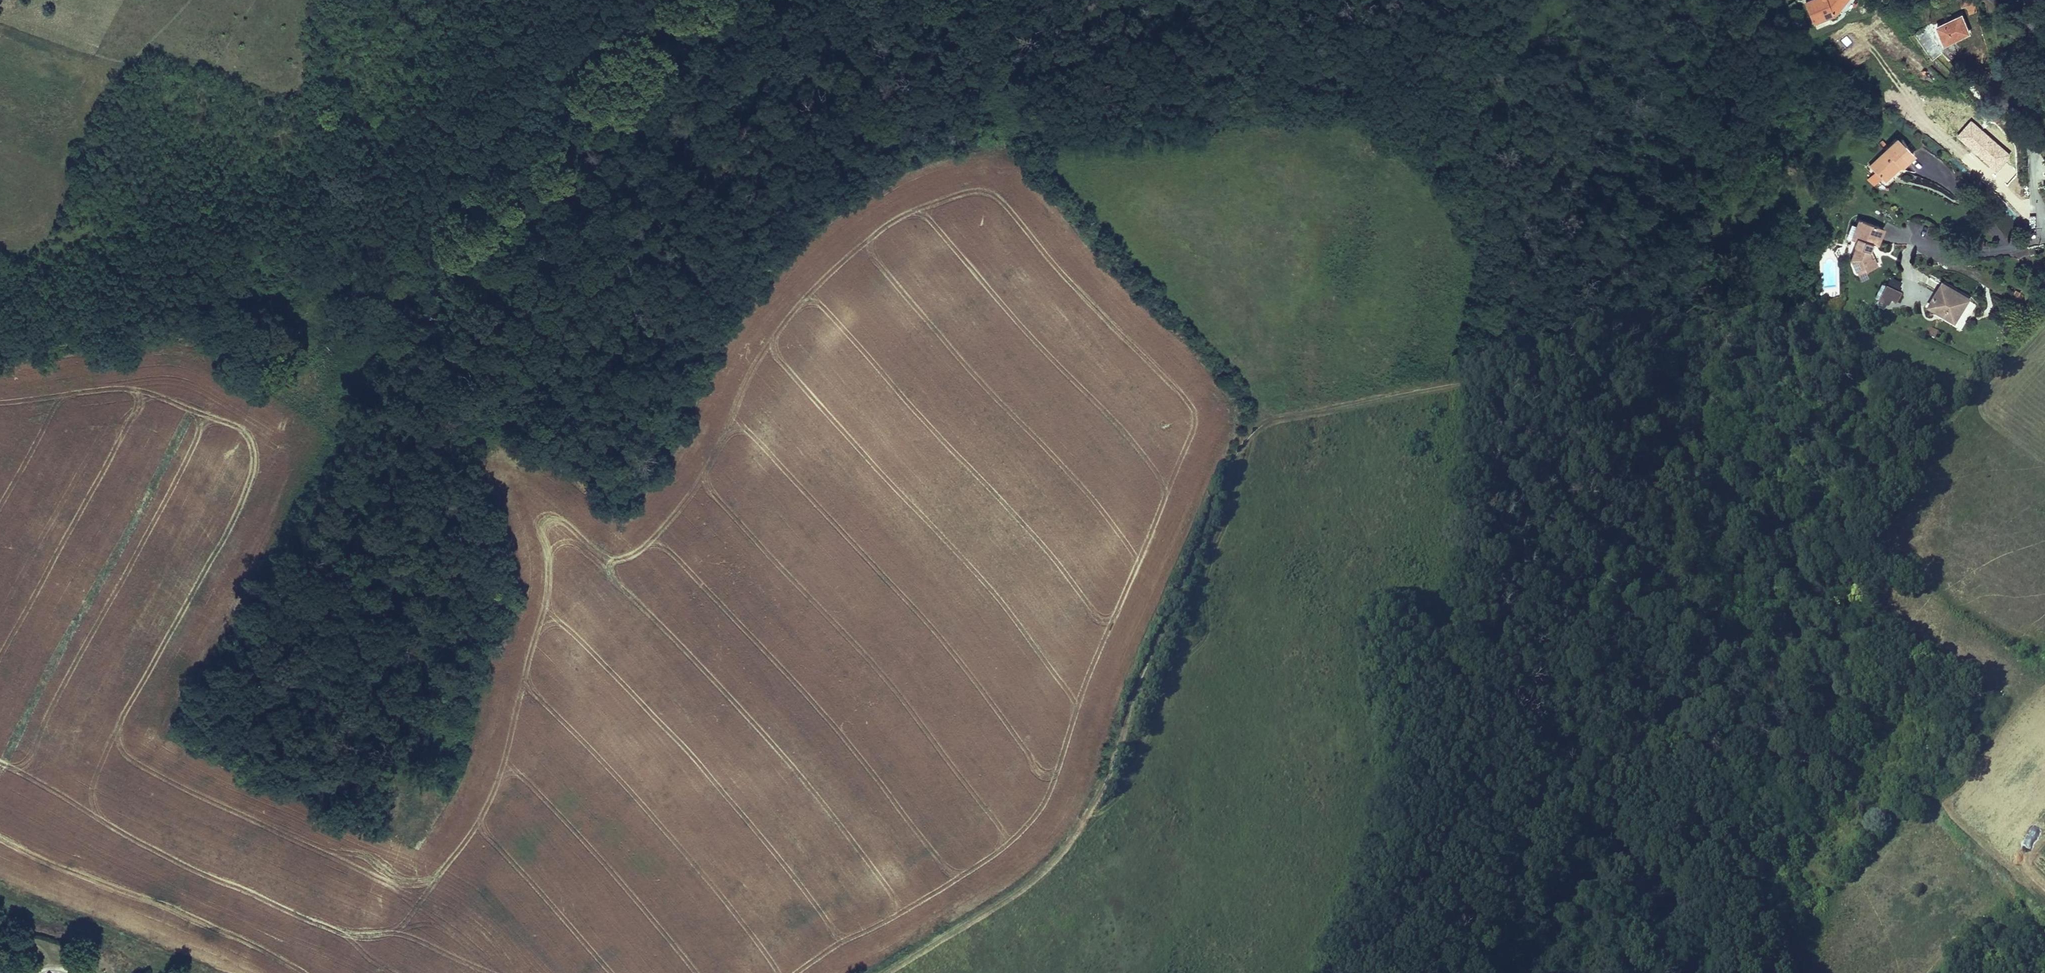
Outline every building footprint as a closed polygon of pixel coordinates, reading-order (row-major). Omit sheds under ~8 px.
[(1814,22),(1836,14),(1848,0),(1808,0),(1806,1),(1814,22)] [(1972,0),(1959,0),(1962,7),(1967,6),(1970,13),(1976,11),(1972,0)] [(1937,25),(1944,42),(1952,38),(1952,40),(1969,33),(1962,15),(1937,25)] [(1942,51),(1925,25),(1916,32),(1933,57),(1942,51)] [(1881,177),(1883,179),(1896,166),(1895,165),(1897,162),(1900,165),(1901,167),(1913,155),(1896,138),(1884,150),(1889,155),(1886,157),(1882,152),(1869,165),(1875,171),(1881,177)] [(1896,166),(1883,179),(1885,181),(1900,165),(1897,162),(1895,165),(1896,166)] [(1874,185),(1881,177),(1875,171),(1868,179),(1874,185)] [(1879,226),(1858,219),(1855,225),(1854,228),(1859,230),(1856,237),(1853,245),(1855,246),(1851,255),(1853,255),(1851,261),(1855,270),(1863,266),(1865,271),(1876,266),(1870,251),(1867,250),(1870,242),(1872,243),(1879,226)] [(1856,237),(1859,230),(1854,228),(1855,225),(1850,223),(1847,233),(1856,237)] [(1883,228),(1879,226),(1872,243),(1877,245),(1883,228)] [(1943,282),(1941,284),(1964,298),(1957,310),(1960,312),(1969,297),(1943,282)] [(1929,306),(1954,321),(1960,312),(1957,310),(1964,298),(1941,284),(1929,306)] [(1885,285),(1881,293),(1891,298),(1896,300),(1900,292),(1885,285)] [(1891,298),(1881,293),(1879,299),(1888,304),(1891,298)] [(1956,326),(1962,329),(1975,304),(1969,301),(1956,326)] [(1783,776),(1777,766),(1768,772),(1774,782),(1783,776)]
